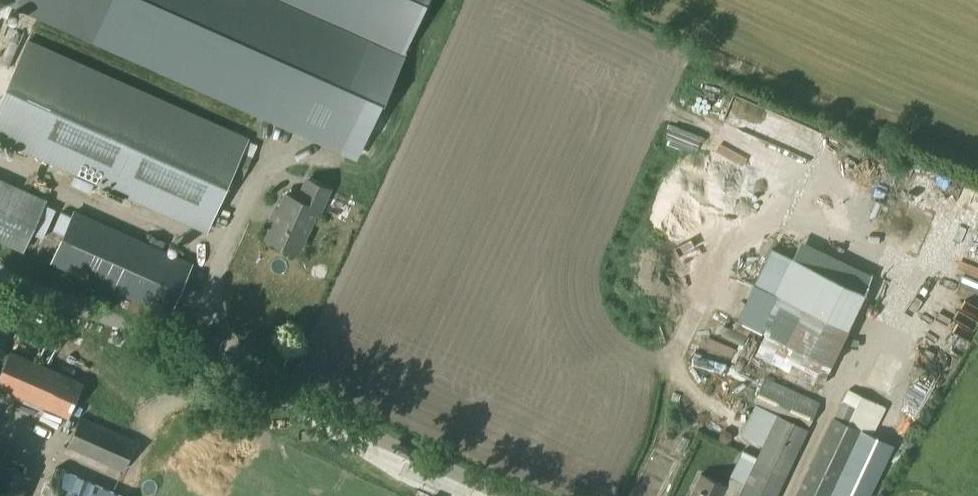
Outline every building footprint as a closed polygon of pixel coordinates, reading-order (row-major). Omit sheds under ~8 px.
[(94,39),(348,153),(358,131),(389,144),(399,121),(393,118),(396,113),(387,109),(385,115),(369,107),(385,71),(420,0),(2,0),(94,39)] [(0,107),(0,143),(206,235),(232,176),(241,181),(249,162),(240,158),(246,143),(27,46),(0,107)] [(714,156),(710,170),(725,175),(729,161),(714,156)] [(278,215),(266,239),(298,253),(317,213),(322,215),(332,191),(307,180),(299,199),(286,193),(277,214),(278,215)] [(21,256),(44,205),(0,185),(0,246),(21,256)] [(74,216),(51,267),(168,319),(191,268),(74,216)] [(753,341),(821,370),(861,273),(790,243),(783,259),(760,249),(731,318),(758,329),(753,341)] [(0,375),(0,386),(68,416),(82,384),(10,352),(0,375)] [(784,376),(806,386),(813,370),(791,360),(784,376)] [(765,377),(753,403),(808,428),(818,402),(787,388),(765,377)] [(798,495),(868,495),(892,446),(874,437),(888,408),(848,390),(798,495)] [(690,495),(777,495),(808,430),(776,415),(756,459),(741,452),(725,487),(700,475),(690,495)] [(81,417),(68,446),(123,471),(136,441),(81,417)] [(27,475),(0,464),(0,495),(19,495),(27,475)] [(45,495),(121,495),(58,467),(45,495)]
